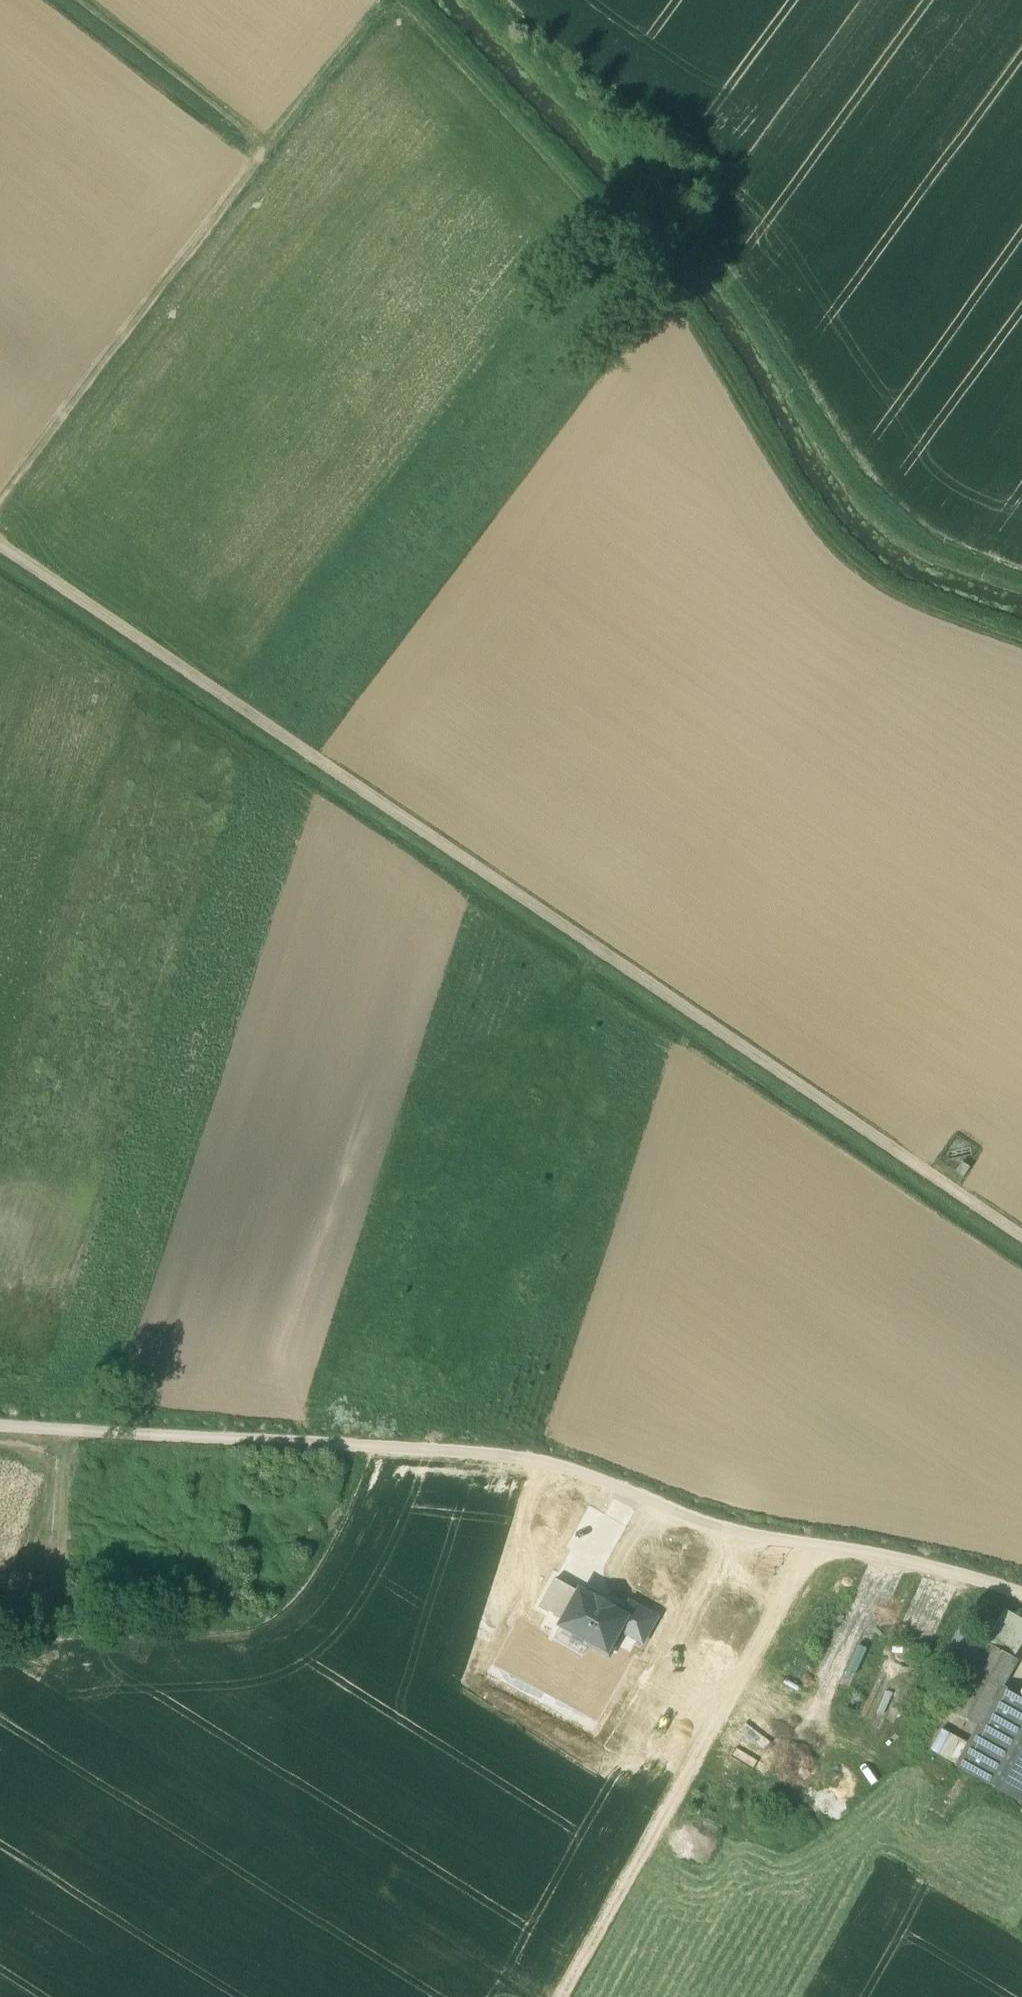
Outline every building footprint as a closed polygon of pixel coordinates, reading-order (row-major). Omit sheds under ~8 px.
[(991,1646),(1012,1658),(1021,1639),(1021,1617),(1004,1607),(989,1634),(984,1642),(991,1646)] [(969,1623),(953,1653),(972,1663),(984,1642),(989,1634),(969,1623)] [(1002,1687),(1017,1661),(1012,1658),(991,1646),(955,1710),(981,1725),(959,1765),(1021,1800),(1021,1698),(1002,1687)] [(933,1747),(960,1761),(970,1741),(943,1727),(933,1747)]
